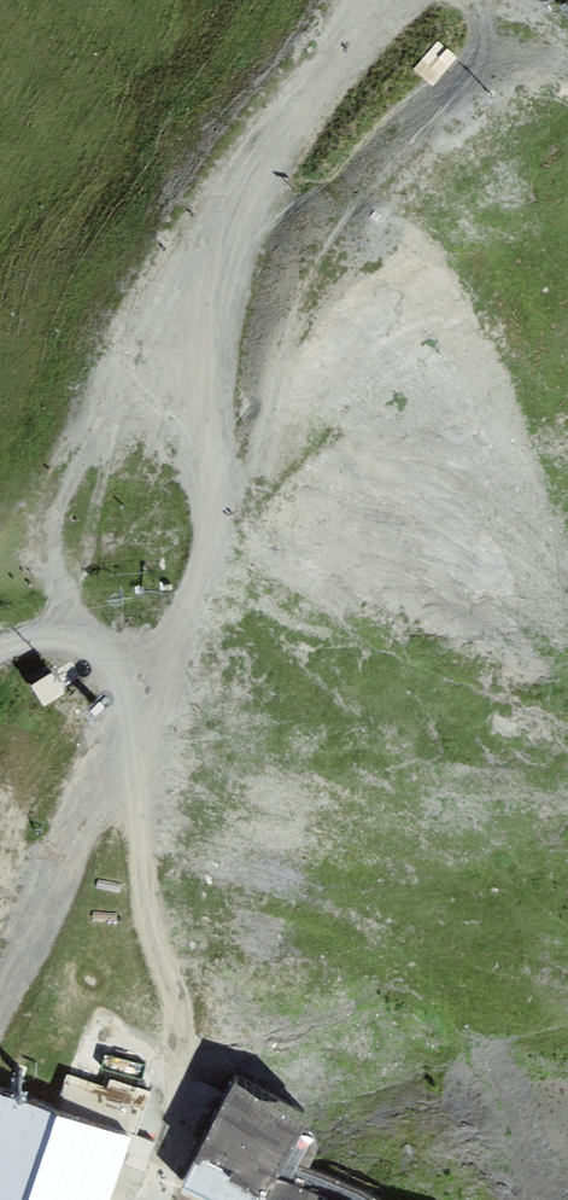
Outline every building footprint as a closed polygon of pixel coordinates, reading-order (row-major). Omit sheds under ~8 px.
[(48,695),(75,679),(60,655),(34,672),(48,695)] [(130,1133),(54,1106),(65,1068),(0,1049),(0,1199),(108,1199),(130,1133)] [(300,1123),(306,1116),(236,1078),(179,1188),(207,1199),(372,1199),(306,1172),(314,1154),(317,1141),(312,1131),(300,1123)]
